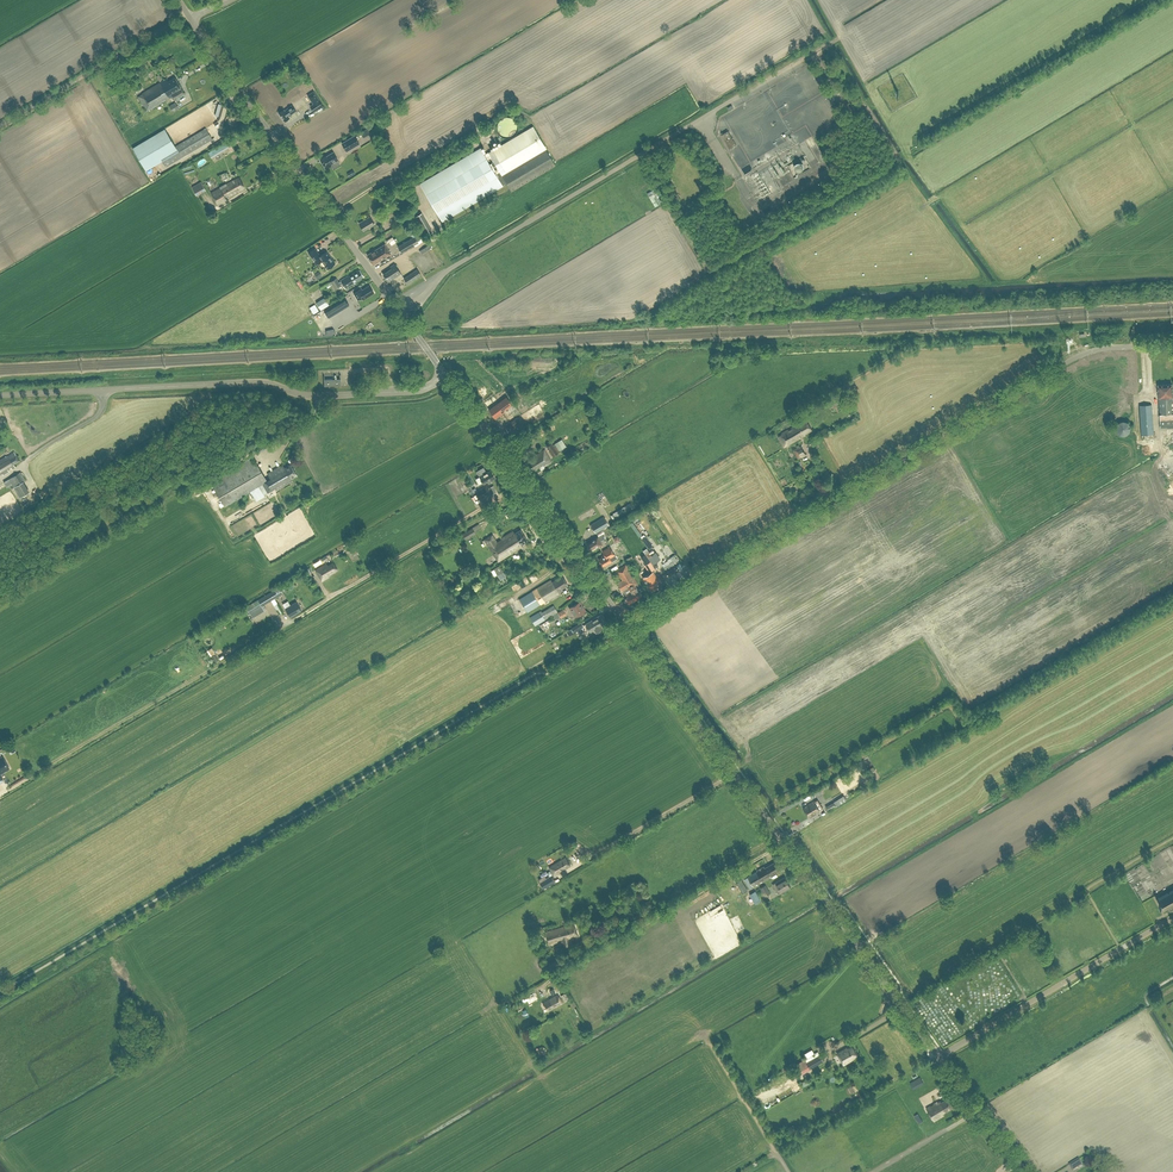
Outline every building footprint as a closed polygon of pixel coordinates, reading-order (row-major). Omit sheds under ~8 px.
[(174,100),(185,93),(175,77),(168,81),(166,79),(142,93),(142,94),(138,96),(147,111),(166,99),(165,97),(168,95),(169,98),(172,96),(174,100)] [(751,104),(764,96),(761,91),(748,99),(751,104)] [(313,92),(306,96),(313,106),(310,108),(312,111),(322,105),(313,92)] [(173,112),(179,108),(175,102),(169,106),(173,112)] [(291,114),(296,111),(292,105),(284,110),(283,109),(279,113),(279,114),(280,116),(281,116),(282,117),(282,118),(283,120),(284,120),(284,121),(289,117),(291,115),(291,114)] [(307,119),(313,115),(309,110),(304,113),(307,119)] [(516,121),(515,119),(513,118),(512,117),(510,117),(508,116),(506,116),(505,117),(503,117),(501,118),(500,119),(499,120),(498,122),(497,123),(497,125),(496,127),(497,129),(497,131),(498,132),(499,134),(500,135),(502,136),(503,137),(505,137),(507,138),(508,137),(510,137),(512,136),(513,135),(515,134),(516,133),(517,131),(517,129),(518,128),(518,126),(517,124),(517,122),(516,121)] [(502,185),(506,183),(511,191),(555,165),(545,149),(545,148),(532,126),(484,155),(480,148),(421,183),(443,221),(502,186),(502,185)] [(206,128),(175,146),(159,155),(160,156),(166,166),(212,139),(206,128)] [(365,135),(372,133),(371,128),(359,131),(362,139),(366,138),(365,135)] [(165,129),(132,148),(143,165),(160,156),(159,155),(175,146),(165,129)] [(721,134),(730,148),(736,144),(728,130),(721,134)] [(355,136),(342,143),(346,151),(359,144),(355,136)] [(208,153),(210,156),(211,158),(232,146),(228,140),(208,153)] [(801,145),(808,155),(812,152),(805,142),(801,145)] [(320,159),(325,168),(331,164),(338,160),(333,152),(326,156),(320,159)] [(797,171),(798,171),(799,171),(800,171),(801,171),(801,170),(802,170),(802,169),(803,169),(803,168),(803,167),(803,166),(803,165),(802,164),(801,163),(800,163),(799,163),(798,163),(797,163),(796,163),(796,164),(795,164),(795,165),(795,166),(795,167),(795,168),(795,169),(796,169),(796,170),(797,170),(797,171)] [(239,190),(244,187),(239,177),(234,180),(234,179),(211,192),(218,205),(227,200),(224,196),(228,194),(229,196),(237,192),(236,191),(239,189),(239,190)] [(661,202),(657,196),(654,198),(658,205),(665,200),(665,199),(661,202)] [(392,207),(385,211),(389,218),(396,213),(392,207)] [(364,231),(374,224),(369,216),(359,223),(364,231)] [(414,236),(397,247),(401,253),(418,243),(414,236)] [(373,264),(385,256),(390,253),(385,244),(379,247),(367,255),(373,264)] [(327,268),(335,263),(326,251),(320,255),(315,248),(308,253),(317,264),(321,260),(327,268)] [(388,282),(401,273),(394,264),(390,266),(391,268),(383,274),(388,282)] [(359,269),(348,277),(339,282),(336,278),(329,282),(334,289),(340,285),(340,284),(342,283),(345,288),(363,276),(359,269)] [(407,283),(420,274),(417,269),(403,278),(407,283)] [(361,297),(363,299),(374,292),(369,285),(362,289),(361,287),(353,292),(358,299),(361,297)] [(344,297),(324,310),(328,317),(349,305),(344,297)] [(316,303),(311,305),(314,312),(320,310),(316,303)] [(324,385),(341,385),(340,374),(324,375),(324,385)] [(1172,413),(1172,396),(1172,384),(1172,383),(1158,384),(1158,385),(1159,414),(1172,413)] [(502,409),(511,403),(506,396),(489,408),(495,416),(503,410),(502,409)] [(1142,440),(1154,439),(1151,404),(1140,405),(1142,440)] [(510,431),(516,427),(517,427),(519,429),(524,426),(521,421),(518,417),(506,425),(510,431)] [(1160,419),(1160,429),(1172,428),(1172,418),(1160,419)] [(1130,426),(1129,425),(1129,424),(1128,423),(1127,422),(1126,422),(1125,421),(1124,421),(1123,421),(1121,421),(1120,422),(1119,422),(1118,423),(1118,424),(1117,425),(1116,426),(1116,427),(1116,428),(1116,429),(1117,430),(1117,431),(1118,432),(1119,433),(1120,434),(1121,434),(1122,435),(1123,435),(1124,435),(1125,434),(1126,434),(1127,433),(1128,432),(1129,432),(1129,431),(1130,429),(1130,428),(1130,427),(1130,426)] [(816,435),(820,432),(816,428),(811,433),(813,435),(810,438),(814,443),(819,438),(816,435)] [(561,439),(555,443),(559,449),(565,445),(561,439)] [(546,446),(552,456),(557,453),(551,443),(546,446)] [(798,459),(806,455),(801,445),(792,450),(798,459)] [(543,466),(551,461),(544,449),(532,457),(533,458),(526,463),(531,471),(542,464),(543,466)] [(12,469),(15,467),(13,464),(19,460),(14,451),(6,457),(5,456),(0,459),(0,474),(2,473),(3,474),(9,471),(7,468),(10,466),(12,469)] [(224,505),(262,483),(267,492),(275,487),(276,489),(292,480),(291,478),(297,475),(290,464),(284,467),(282,464),(267,473),(270,478),(267,480),(253,456),(210,481),(224,505)] [(489,481),(496,477),(491,469),(486,472),(486,471),(479,475),(484,485),(489,482),(489,481)] [(26,479),(21,471),(3,482),(7,487),(12,484),(13,487),(26,479)] [(487,493),(483,487),(477,491),(475,488),(472,489),(474,492),(475,492),(479,498),(487,493)] [(622,507),(614,513),(616,516),(624,510),(622,507)] [(595,532),(608,525),(603,517),(591,524),(595,532)] [(475,533),(472,528),(462,534),(465,539),(475,533)] [(514,533),(513,531),(500,538),(501,540),(497,543),(492,534),(484,539),(498,561),(522,546),(521,544),(527,540),(520,529),(514,533)] [(600,541),(604,538),(602,534),(598,537),(598,536),(591,540),(591,541),(587,543),(590,549),(595,546),(596,547),(602,544),(600,541)] [(641,538),(648,548),(652,545),(645,536),(641,538)] [(609,557),(612,556),(614,554),(609,546),(601,551),(603,554),(601,555),(602,557),(598,559),(603,566),(611,561),(609,557)] [(323,557),(326,562),(333,558),(330,553),(323,557)] [(670,557),(672,560),(669,563),(663,567),(665,570),(664,570),(668,576),(678,570),(675,565),(679,562),(673,555),(670,557)] [(637,572),(641,569),(635,561),(631,563),(637,572)] [(644,565),(648,572),(654,568),(650,561),(644,565)] [(327,565),(326,563),(315,570),(322,580),(329,576),(328,575),(337,569),(333,562),(327,565)] [(623,590),(626,594),(627,596),(625,598),(626,599),(626,600),(627,601),(628,602),(632,600),(633,600),(637,598),(636,597),(640,595),(634,585),(637,583),(626,564),(615,571),(618,577),(620,576),(622,580),(617,583),(622,591),(623,590)] [(493,568),(500,579),(506,576),(499,565),(493,568)] [(653,571),(643,577),(651,590),(657,586),(654,582),(658,580),(653,571)] [(561,588),(567,585),(562,575),(552,581),(550,579),(532,591),(519,599),(527,612),(540,603),(540,604),(562,590),(561,588)] [(278,595),(274,589),(257,599),(261,605),(278,595)] [(290,617),(301,610),(296,601),(285,608),(290,617)] [(585,610),(579,601),(572,606),(569,608),(574,617),(578,615),(585,610)] [(534,625),(557,612),(553,604),(541,612),(541,610),(530,617),(534,625)] [(600,626),(607,621),(602,613),(585,623),(590,631),(594,629),(596,631),(601,628),(600,626)] [(539,624),(543,631),(545,629),(542,625),(549,621),(547,619),(539,624)] [(573,632),(583,625),(581,621),(571,627),(573,632)] [(9,768),(2,756),(0,758),(0,770),(2,769),(4,771),(9,768)] [(873,766),(866,770),(869,775),(876,771),(873,766)] [(819,796),(824,792),(821,787),(815,791),(819,796)] [(846,800),(844,796),(834,802),(836,806),(846,800)] [(809,818),(820,811),(814,801),(803,808),(809,818)] [(836,806),(834,802),(825,806),(827,811),(836,806)] [(557,873),(571,865),(566,857),(553,865),(550,867),(554,874),(557,873)] [(541,867),(547,863),(545,859),(538,863),(541,867)] [(750,888),(754,886),(770,877),(770,875),(780,869),(776,861),(765,867),(764,866),(757,870),(757,871),(748,876),(744,878),(750,888)] [(778,894),(791,887),(785,877),(772,884),(778,894)] [(743,892),(747,890),(741,879),(737,882),(743,892)] [(765,896),(770,893),(765,885),(760,888),(765,896)] [(1158,899),(1160,903),(1158,904),(1159,906),(1161,905),(1163,909),(1167,907),(1170,911),(1172,909),(1172,890),(1158,899)] [(570,937),(578,935),(575,924),(566,927),(566,926),(545,932),(549,945),(558,942),(558,939),(562,938),(565,946),(572,944),(570,937)] [(527,995),(530,1003),(539,999),(535,991),(527,995)] [(548,1011),(563,1003),(558,994),(550,998),(550,999),(543,1002),(548,1011)] [(857,1055),(852,1046),(847,1048),(847,1047),(837,1053),(844,1064),(853,1059),(853,1058),(857,1055)] [(806,1062),(810,1068),(824,1060),(820,1054),(806,1062)] [(810,1068),(806,1062),(805,1060),(793,1067),(798,1076),(810,1068)] [(914,1090),(924,1084),(920,1077),(910,1083),(914,1090)] [(808,1078),(801,1083),(803,1087),(810,1082),(808,1078)] [(943,1113),(953,1107),(948,1098),(942,1101),(941,1099),(926,1108),(934,1121),(944,1115),(943,1113)] [(919,1124),(923,1121),(918,1113),(914,1116),(919,1124)] [(1074,1162),(1078,1168),(1082,1165),(1079,1159),(1074,1162)]
